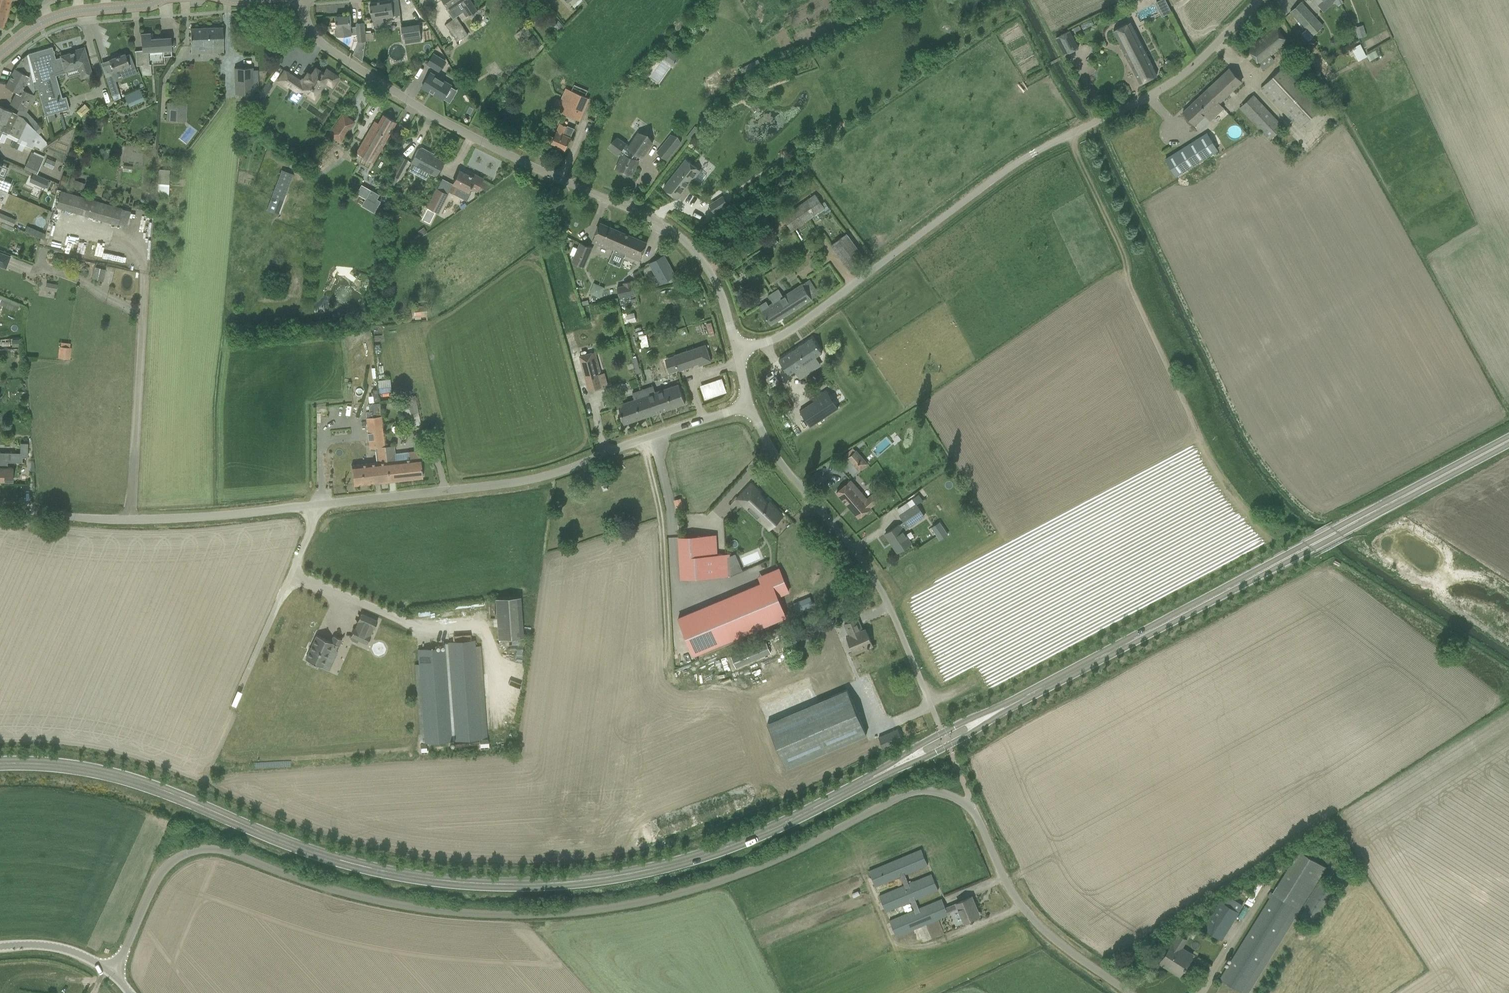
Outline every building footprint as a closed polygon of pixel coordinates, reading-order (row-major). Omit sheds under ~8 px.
[(3,28),(11,0),(0,0),(0,27),(3,28)] [(370,3),(372,13),(373,19),(374,19),(375,24),(385,22),(384,17),(401,15),(400,9),(398,0),(389,0),(370,3)] [(447,2),(451,8),(458,3),(461,7),(463,6),(464,8),(469,15),(477,10),(471,0),(446,0),(447,2)] [(1174,10),(1169,0),(1160,0),(1157,2),(1164,15),(1174,10)] [(1291,12),(1313,35),(1324,26),(1302,2),(1291,12)] [(358,34),(359,41),(367,40),(366,33),(365,33),(364,23),(356,23),(357,26),(352,27),(351,14),(343,15),(343,14),(337,15),(337,16),(336,16),(336,17),(335,17),(335,20),(336,20),(337,28),(335,28),(335,34),(338,36),(358,34)] [(446,24),(457,41),(468,34),(457,17),(446,24)] [(559,20),(553,25),(560,32),(565,27),(559,20)] [(402,25),(405,44),(422,41),(421,36),(422,36),(420,22),(402,25)] [(1084,22),(1072,28),(1074,32),(1086,27),(1084,22)] [(1136,75),(1140,83),(1157,75),(1153,66),(1147,54),(1139,39),(1131,22),(1114,30),(1136,75)] [(1247,49),(1263,69),(1274,60),(1270,55),(1287,41),(1275,26),(1247,49)] [(205,46),(205,53),(223,52),(223,37),(223,27),(190,28),(190,38),(191,46),(205,46)] [(1056,37),(1065,55),(1079,48),(1069,30),(1056,37)] [(366,33),(367,40),(375,40),(374,32),(366,33)] [(141,65),(142,75),(152,74),(151,65),(149,65),(148,51),(163,50),(163,57),(172,56),(170,37),(150,39),(150,33),(141,34),(142,44),(143,51),(135,52),(137,66),(141,65)] [(534,35),(528,40),(535,50),(542,45),(534,35)] [(1359,43),(1350,48),(1355,56),(1356,55),(1358,57),(1361,55),(1359,53),(1363,51),(1359,43)] [(45,116),(47,122),(56,119),(54,113),(70,109),(66,96),(62,98),(55,72),(65,69),(65,68),(78,64),(82,78),(91,75),(83,48),(78,50),(79,51),(75,52),(74,51),(74,52),(61,56),(61,57),(55,59),(52,47),(28,54),(30,63),(31,66),(35,65),(39,80),(35,80),(37,88),(45,116)] [(658,55),(664,59),(669,51),(664,47),(658,55)] [(125,54),(109,60),(113,71),(121,68),(124,77),(129,75),(132,74),(138,71),(131,53),(126,55),(125,54)] [(427,64),(439,71),(445,60),(434,53),(427,64)] [(18,112),(39,135),(39,134),(43,130),(40,127),(41,126),(27,111),(36,96),(32,94),(35,89),(37,88),(35,80),(33,81),(29,64),(26,54),(22,58),(15,68),(5,86),(16,92),(10,104),(19,109),(18,112)] [(1262,87),(1299,128),(1324,105),(1293,72),(1296,69),(1289,62),(1262,87)] [(235,67),(235,95),(253,94),(253,91),(253,70),(253,67),(235,67)] [(296,91),(298,87),(314,97),(324,81),(332,86),(338,77),(326,69),(323,73),(315,68),(311,75),(307,72),(301,81),(285,71),(278,81),(287,87),(288,86),(296,91)] [(1183,112),(1196,126),(1206,117),(1210,121),(1225,107),(1221,103),(1243,82),(1230,68),(1183,112)] [(422,86),(443,99),(451,85),(430,72),(422,86)] [(114,76),(106,78),(111,95),(114,94),(119,93),(115,79),(114,76)] [(259,94),(265,97),(272,85),(267,82),(259,94)] [(554,108),(580,120),(590,98),(586,96),(588,90),(575,84),(572,90),(566,88),(561,99),(558,98),(554,108)] [(124,96),(129,107),(145,100),(140,88),(124,96)] [(1270,139),(1283,127),(1253,95),(1240,107),(1270,139)] [(168,102),(167,120),(178,121),(179,103),(168,102)] [(86,103),(77,111),(82,116),(91,108),(86,103)] [(4,143),(7,136),(8,133),(18,138),(17,141),(14,140),(11,146),(22,151),(25,145),(29,146),(32,148),(33,146),(41,149),(48,144),(45,142),(39,134),(39,135),(18,112),(17,114),(6,109),(0,106),(0,141),(4,143)] [(328,134),(340,143),(354,122),(343,113),(328,134)] [(356,153),(372,162),(396,122),(383,114),(378,123),(374,121),(356,153)] [(550,144),(565,150),(569,141),(574,129),(561,123),(558,131),(557,130),(555,135),(550,144)] [(616,169),(632,176),(639,160),(636,158),(638,155),(642,158),(653,143),(652,142),(652,143),(639,133),(638,132),(629,146),(626,144),(626,143),(617,137),(617,138),(610,148),(609,148),(621,157),(616,169)] [(1166,159),(1177,177),(1219,150),(1208,133),(1166,159)] [(657,152),(667,159),(681,142),(671,134),(657,152)] [(418,148),(411,162),(413,163),(429,173),(435,176),(443,162),(427,153),(428,152),(427,150),(422,147),(420,147),(419,149),(418,148)] [(24,168),(37,174),(44,158),(42,157),(43,156),(37,153),(36,154),(32,152),(24,168)] [(386,184),(401,192),(404,186),(396,182),(408,160),(401,156),(390,175),(391,175),(386,184)] [(44,165),(52,169),(56,161),(47,158),(44,165)] [(664,187),(678,198),(700,170),(686,159),(664,187)] [(281,168),(273,196),(285,200),(294,172),(281,168)] [(159,195),(169,196),(170,169),(160,169),(159,195)] [(449,191),(466,200),(470,192),(468,191),(470,187),(476,191),(478,188),(482,179),(475,175),(474,178),(459,170),(454,179),(449,191)] [(1,190),(6,192),(10,183),(3,180),(4,177),(0,176),(0,189),(1,190)] [(42,177),(38,185),(45,188),(45,187),(47,188),(50,182),(48,181),(48,180),(42,177)] [(75,180),(73,187),(83,190),(85,183),(75,180)] [(427,208),(437,213),(447,193),(437,188),(427,208)] [(370,189),(361,205),(373,212),(380,201),(376,199),(379,194),(370,189)] [(118,224),(126,226),(131,212),(99,202),(61,191),(56,206),(118,225),(118,224)] [(782,218),(792,231),(825,208),(815,195),(782,218)] [(709,205),(715,213),(729,204),(723,196),(709,205)] [(390,203),(382,209),(385,213),(393,208),(390,203)] [(824,210),(812,218),(815,221),(821,217),(822,218),(826,216),(825,214),(826,213),(824,210)] [(0,213),(0,221),(13,226),(16,220),(0,213)] [(613,252),(615,253),(624,233),(600,223),(592,242),(609,249),(610,247),(614,249),(613,252)] [(424,227),(418,231),(422,236),(427,233),(424,227)] [(33,229),(31,234),(45,239),(47,234),(33,229)] [(626,254),(640,260),(647,243),(624,233),(615,253),(625,257),(626,254)] [(844,262),(851,271),(866,260),(859,251),(846,234),(831,245),(844,262)] [(573,262),(584,267),(593,247),(581,242),(573,262)] [(6,268),(10,256),(0,252),(0,266),(6,268)] [(649,263),(661,284),(667,281),(669,279),(673,277),(676,276),(664,255),(655,260),(649,263)] [(91,278),(103,281),(106,270),(94,266),(91,278)] [(759,306),(771,325),(819,294),(809,280),(783,296),(779,290),(768,297),(773,304),(768,307),(766,302),(759,306)] [(46,282),(45,290),(56,292),(58,284),(46,282)] [(618,287),(620,296),(634,293),(632,284),(632,285),(631,282),(624,283),(625,286),(618,287)] [(595,283),(590,293),(595,295),(599,285),(595,283)] [(17,311),(20,304),(0,296),(0,305),(17,311)] [(412,308),(413,317),(427,316),(426,306),(412,308)] [(792,372),(795,377),(811,367),(807,362),(822,352),(812,338),(779,360),(789,374),(792,372)] [(21,339),(12,340),(13,347),(22,347),(21,339)] [(59,346),(58,358),(70,360),(71,348),(70,347),(71,343),(61,342),(61,346),(59,346)] [(703,345),(672,356),(678,371),(691,367),(691,366),(697,364),(698,366),(709,362),(703,345)] [(599,374),(602,374),(595,351),(580,356),(589,389),(602,386),(599,374)] [(706,399),(728,391),(724,377),(701,384),(706,399)] [(389,379),(378,380),(379,388),(390,386),(391,386),(390,379),(389,379)] [(647,389),(641,391),(648,415),(655,412),(670,408),(684,403),(683,400),(677,385),(664,390),(655,393),(649,395),(647,389)] [(814,401),(800,411),(804,417),(810,426),(838,408),(833,399),(826,389),(816,396),(818,399),(814,401)] [(618,405),(624,423),(648,415),(641,391),(632,394),(634,399),(618,405)] [(399,399),(405,429),(421,426),(415,396),(399,399)] [(369,412),(366,412),(366,418),(369,448),(374,448),(385,447),(380,403),(370,404),(368,404),(369,412)] [(13,482),(13,467),(7,467),(7,462),(24,462),(22,462),(22,458),(27,458),(28,443),(20,443),(20,453),(4,452),(4,454),(0,454),(0,482),(13,482)] [(842,457),(845,460),(848,457),(855,466),(863,459),(856,450),(853,448),(842,457)] [(396,460),(387,461),(389,481),(422,477),(420,460),(419,451),(409,452),(395,454),(396,460)] [(379,462),(351,465),(351,467),(353,485),(389,481),(387,461),(379,462)] [(863,495),(851,480),(837,492),(849,506),(859,517),(879,500),(874,493),(867,499),(863,495)] [(751,485),(738,498),(745,505),(746,505),(765,523),(777,511),(779,513),(769,503),(768,504),(757,493),(758,492),(751,485)] [(893,528),(885,534),(890,540),(898,551),(897,551),(897,552),(906,546),(910,544),(912,542),(905,531),(908,528),(907,527),(924,516),(916,504),(901,514),(899,515),(903,521),(893,528)] [(931,527),(940,540),(948,535),(939,522),(931,527)] [(716,535),(678,537),(681,578),(730,575),(729,554),(717,555),(716,535)] [(770,579),(678,618),(694,655),(786,616),(778,596),(789,591),(779,568),(767,573),(770,579)] [(495,598),(498,639),(523,637),(520,596),(495,598)] [(809,597),(794,603),(798,612),(813,606),(809,597)] [(350,636),(367,644),(370,636),(369,635),(373,628),(374,629),(377,621),(361,614),(357,621),(358,622),(355,629),(354,628),(350,636)] [(847,637),(854,653),(873,645),(866,629),(860,631),(858,626),(860,625),(857,618),(844,624),(849,636),(847,637)] [(305,659),(329,670),(337,651),(335,650),(338,645),(338,646),(341,639),(333,636),(331,642),(316,635),(305,659)] [(731,656),(736,668),(771,654),(764,637),(738,648),(740,652),(731,656)] [(444,648),(418,649),(425,743),(481,739),(474,640),(443,643),(444,648)] [(844,689),(764,723),(783,768),(863,734),(844,689)] [(879,737),(884,748),(902,740),(897,729),(879,737)] [(480,743),(480,749),(487,748),(487,747),(488,746),(488,743),(487,738),(481,739),(480,743)] [(975,908),(976,907),(972,896),(962,900),(946,907),(943,899),(920,908),(915,898),(928,893),(938,890),(932,874),(918,879),(909,883),(905,874),(919,868),(928,864),(921,849),(869,871),(873,880),(876,887),(888,882),(901,876),(905,885),(891,890),(879,895),(896,936),(951,913),(959,910),(963,922),(969,919),(978,915),(975,908)] [(1220,978),(1241,991),(1321,864),(1300,850),(1274,892),(1275,892),(1220,978)] [(1299,916),(1314,926),(1336,891),(1321,881),(1299,916)] [(1258,882),(1252,895),(1256,897),(1262,883),(1258,882)] [(1204,929),(1221,940),(1243,904),(1228,895),(1224,903),(1221,901),(1204,929)] [(1189,928),(1185,933),(1193,938),(1196,933),(1189,928)] [(1165,954),(1159,963),(1167,967),(1168,965),(1181,973),(1187,965),(1190,960),(1179,953),(1182,948),(1188,939),(1179,933),(1173,942),(1165,954)]
